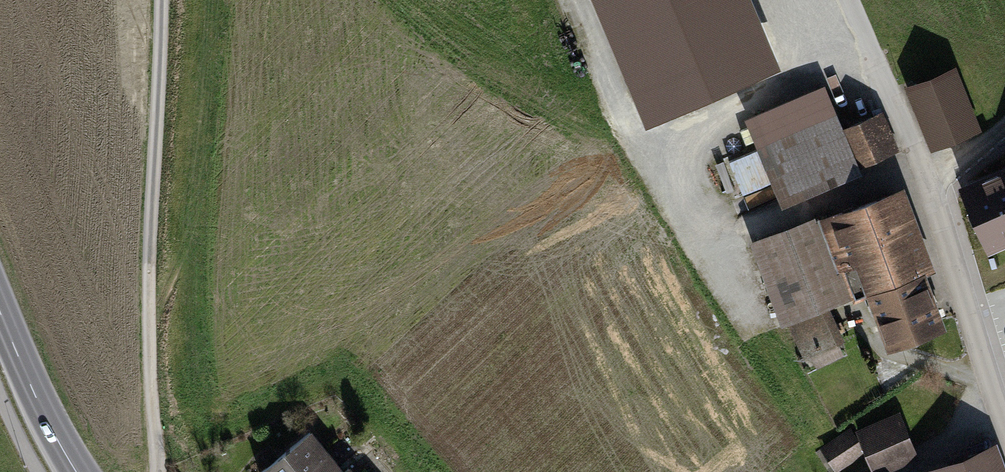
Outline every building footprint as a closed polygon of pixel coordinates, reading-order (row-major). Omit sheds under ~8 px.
[(644,124),(781,67),(753,0),(592,0),(644,124)] [(950,73),(916,87),(938,143),(972,129),(950,73)] [(858,168),(834,110),(758,141),(781,199),(858,168)] [(872,116),(848,126),(865,163),(888,153),(872,116)] [(729,161),(743,193),(773,181),(760,148),(729,161)] [(959,184),(989,252),(1004,245),(1004,164),(959,184)] [(892,195),(819,221),(834,261),(837,260),(840,266),(843,265),(854,294),(855,298),(872,291),(891,343),(940,325),(892,195)] [(834,261),(819,221),(818,218),(786,232),(793,250),(763,264),(794,322),(822,309),(854,294),(843,265),(840,266),(837,260),(834,261)] [(786,232),(755,246),(763,264),(793,250),(786,232)] [(822,309),(794,322),(808,351),(841,336),(834,321),(829,324),(822,309)] [(895,422),(863,435),(876,467),(908,454),(895,422)] [(848,431),(824,446),(839,469),(863,453),(848,431)] [(264,468),(267,471),(303,471),(326,453),(309,432),(264,468)] [(991,450),(931,471),(999,471),(991,450)] [(303,471),(341,471),(326,453),(303,471)]
